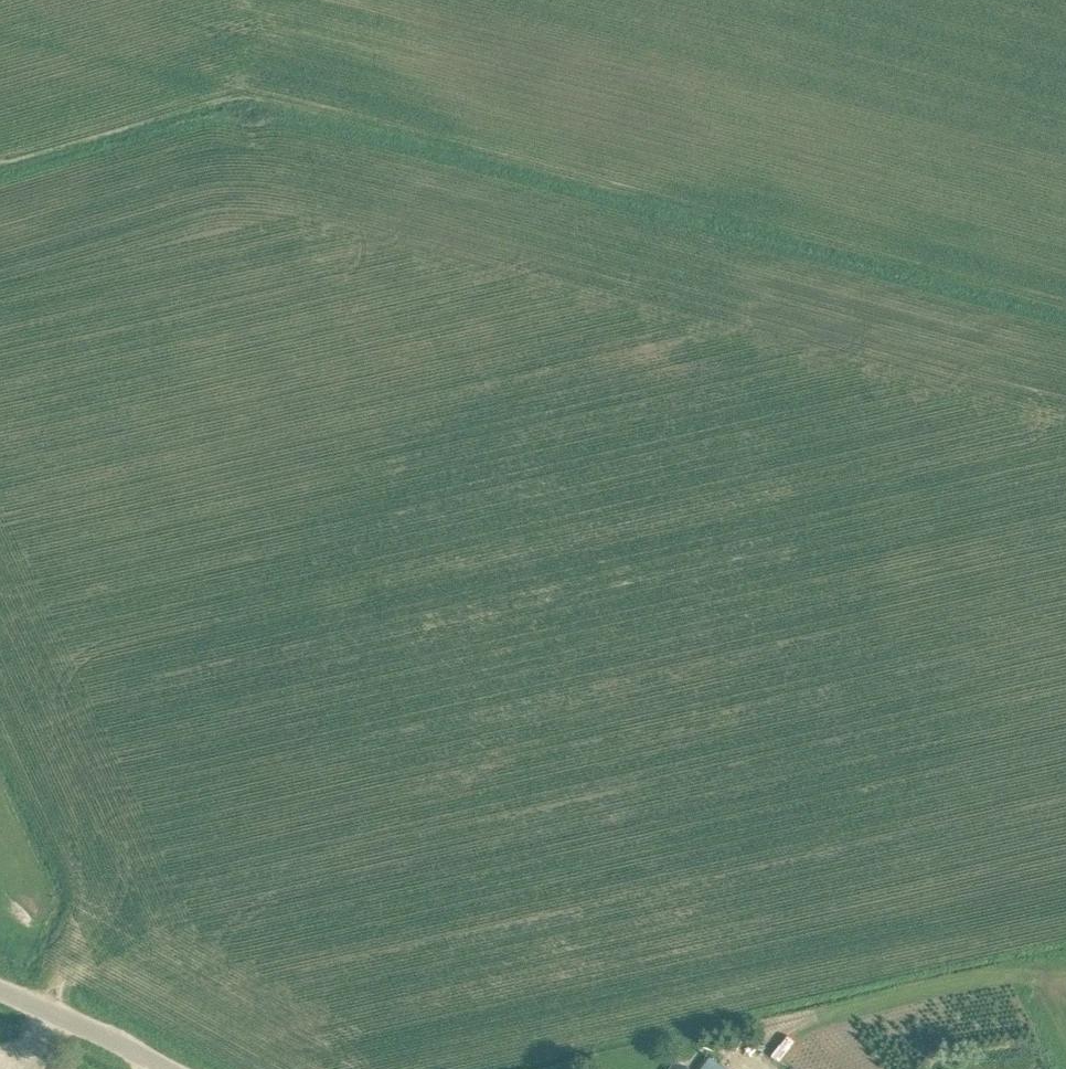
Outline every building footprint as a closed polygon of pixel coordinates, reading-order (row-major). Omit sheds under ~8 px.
[(710,1058),(702,1068),(726,1068),(710,1058)]
